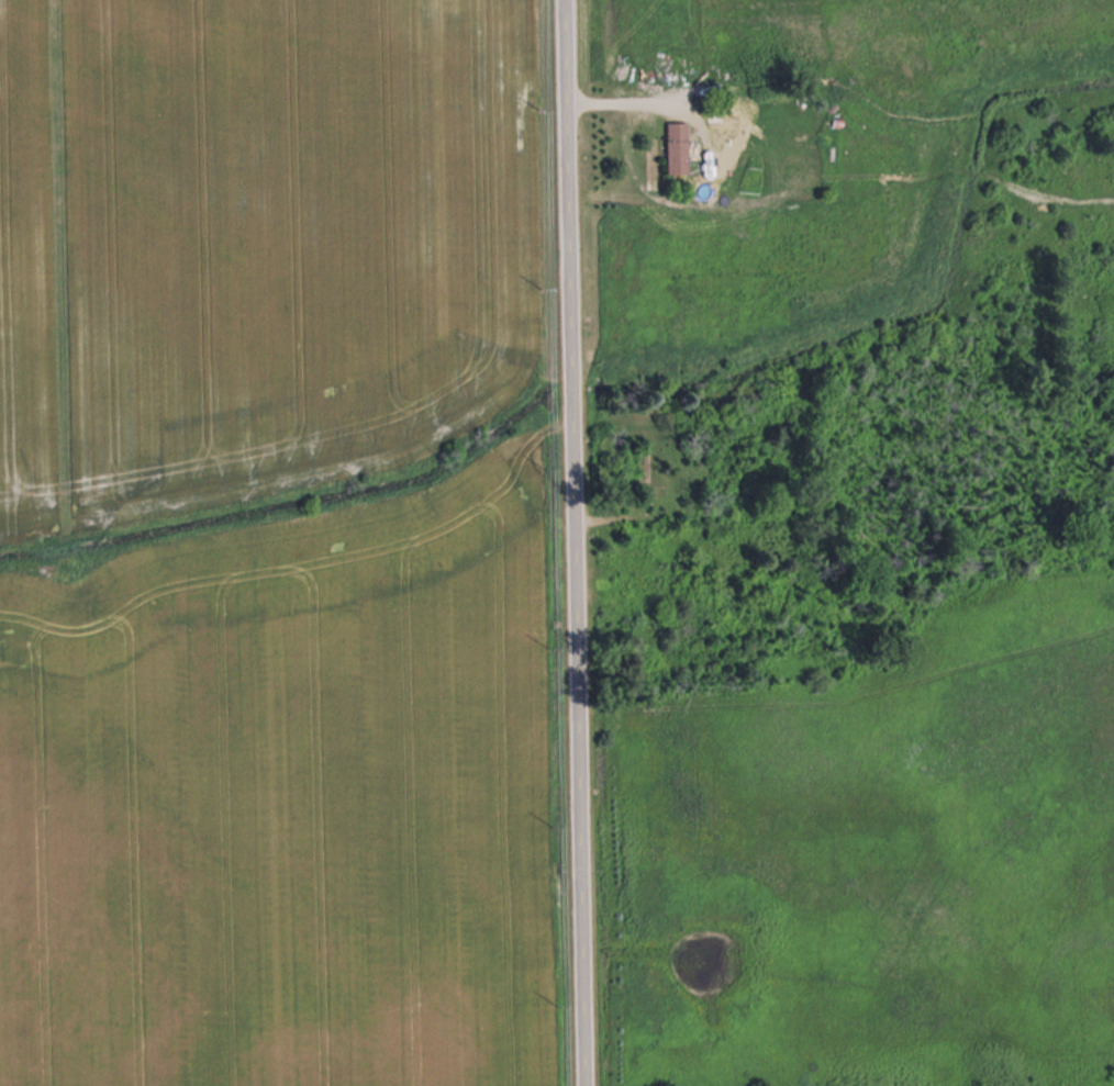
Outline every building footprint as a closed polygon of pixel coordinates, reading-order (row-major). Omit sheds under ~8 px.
[(666,121),(666,173),(688,173),(688,121),(666,121)]
